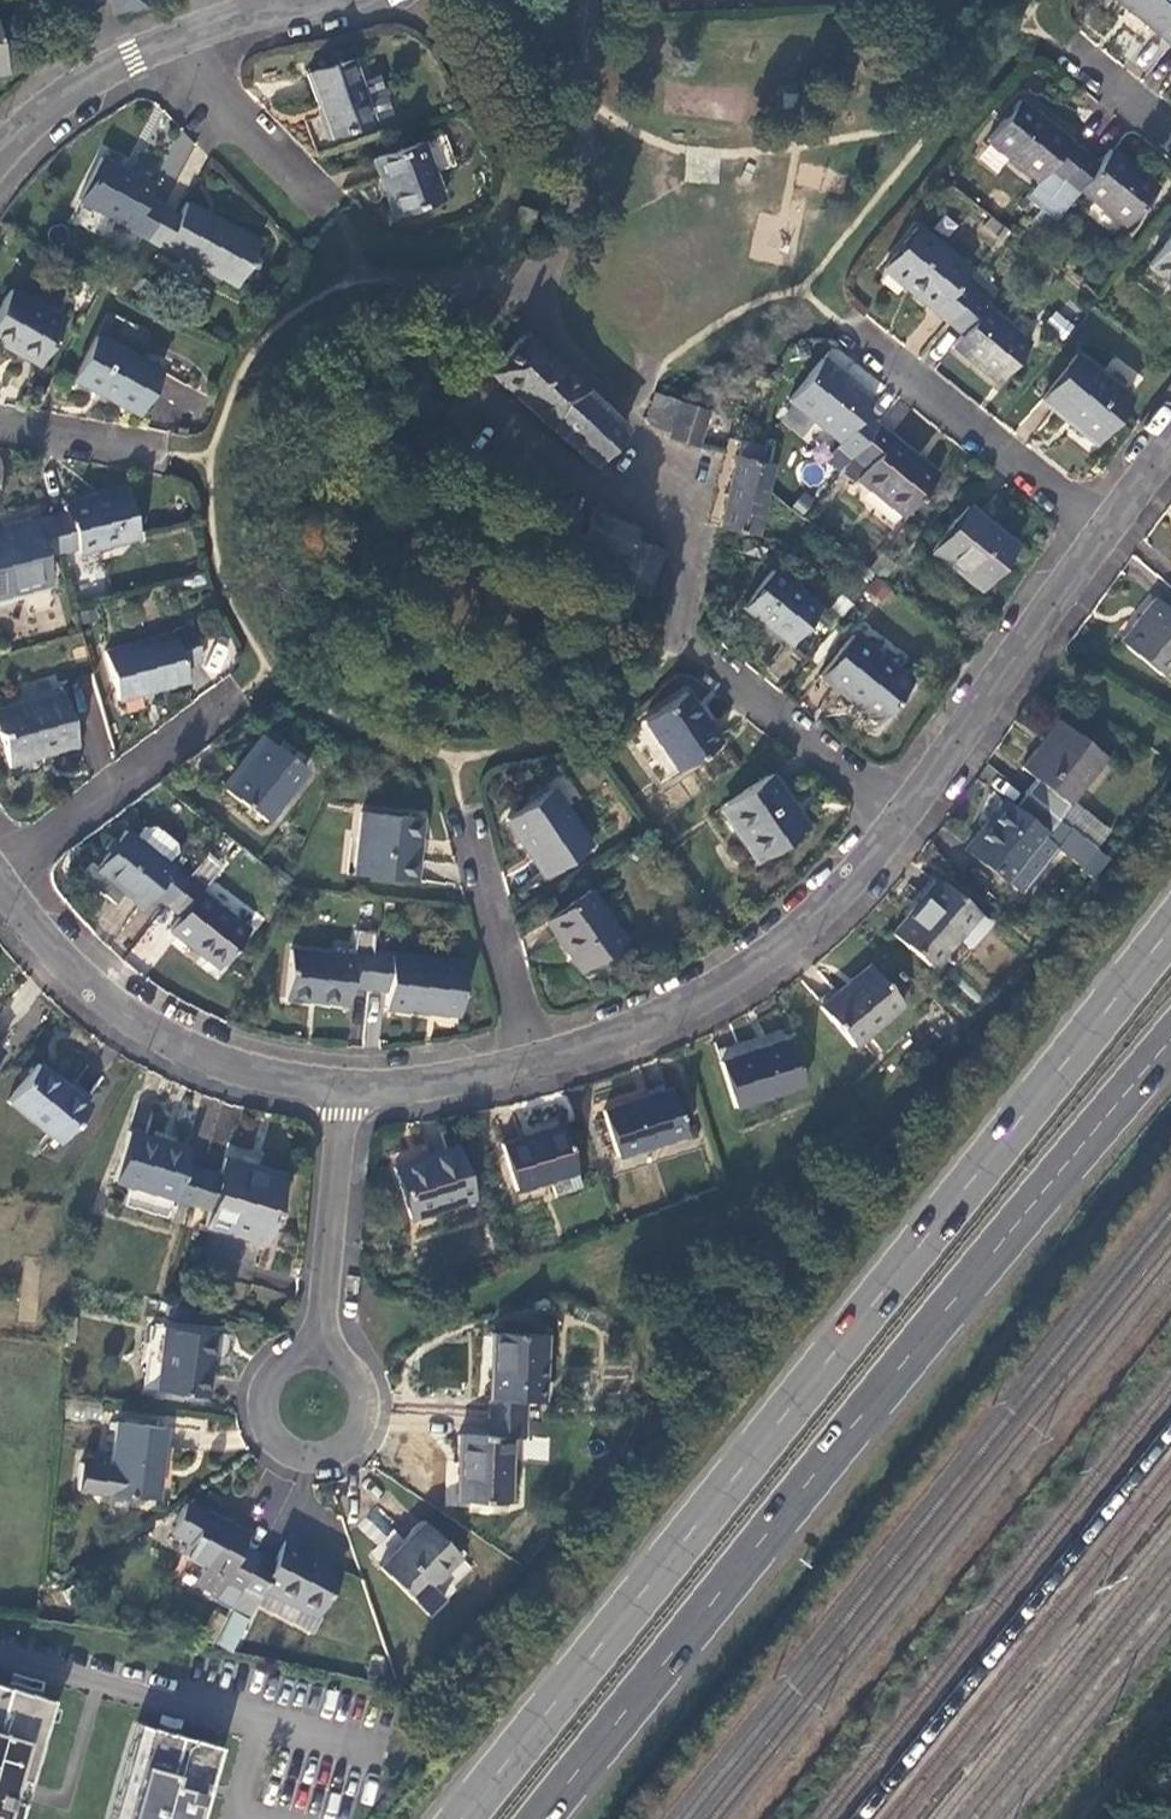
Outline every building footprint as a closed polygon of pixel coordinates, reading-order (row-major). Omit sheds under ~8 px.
[(114,10),(146,2),(145,0),(112,0),(114,10)] [(1170,43),(1170,42),(1170,0),(1116,0),(1170,43)] [(305,74),(326,136),(371,120),(350,58),(305,74)] [(358,79),(371,120),(389,114),(375,74),(358,79)] [(1035,210),(1082,151),(1018,100),(985,140),(1035,181),(1021,199),(1035,210)] [(372,158),(392,216),(439,200),(419,142),(372,158)] [(1097,164),(1082,151),(1035,210),(1050,223),(1076,190),(1123,228),(1155,188),(1108,150),(1097,164)] [(146,239),(163,209),(147,200),(154,187),(101,159),(79,202),(132,229),(130,231),(146,239)] [(179,217),(163,209),(146,239),(236,287),(258,243),(186,204),(179,217)] [(882,269),(946,322),(969,293),(956,282),(966,269),(914,228),(882,269)] [(1170,286),(1170,236),(1147,267),(1170,286)] [(38,365),(62,320),(8,290),(0,306),(0,345),(38,365)] [(969,293),(946,322),(961,334),(949,347),(995,384),(1026,346),(982,308),(984,305),(969,293)] [(1045,325),(1066,338),(1075,323),(1055,310),(1045,325)] [(623,430),(520,336),(487,374),(591,464),(623,430)] [(73,380),(136,414),(160,372),(97,337),(73,380)] [(1040,401),(1091,441),(1125,399),(1074,358),(1040,401)] [(848,457),(874,424),(859,414),(870,400),(819,359),(785,402),(836,444),(834,446),(848,457)] [(171,393),(185,412),(200,401),(186,382),(171,393)] [(652,396),(643,425),(667,431),(665,437),(693,446),(703,412),(652,396)] [(933,474),(874,424),(848,457),(840,467),(900,516),(933,474)] [(717,527),(738,531),(753,534),(764,488),(768,463),(759,461),(762,445),(737,440),(717,527)] [(66,509),(49,514),(59,553),(76,548),(77,552),(137,536),(124,487),(65,503),(66,509)] [(928,551),(976,590),(1012,545),(964,505),(928,551)] [(49,514),(9,525),(11,530),(0,533),(0,596),(48,583),(41,558),(59,553),(49,514)] [(612,584),(644,599),(665,553),(632,538),(634,531),(592,514),(579,546),(621,563),(612,584)] [(740,608),(787,646),(817,609),(770,571),(740,608)] [(874,576),(863,594),(881,605),(892,587),(874,576)] [(1156,599),(1122,643),(1159,673),(1170,658),(1170,611),(1156,599)] [(104,652),(118,701),(186,683),(183,668),(199,663),(189,628),(104,652)] [(818,676),(874,722),(908,680),(851,634),(818,676)] [(4,760),(73,740),(60,693),(0,709),(0,745),(4,760)] [(642,721),(676,770),(718,743),(684,693),(642,721)] [(1033,781),(1024,793),(1057,819),(1072,801),(1105,758),(1058,722),(1020,770),(1033,781)] [(226,791),(264,821),(304,770),(266,740),(226,791)] [(741,841),(755,862),(805,829),(768,774),(724,804),(746,838),(741,841)] [(504,818),(542,875),(586,845),(548,788),(504,818)] [(1057,819),(1024,793),(1012,808),(1003,801),(965,851),(1021,894),(1056,849),(1081,868),(1080,869),(1090,877),(1106,857),(1095,849),(1057,819)] [(1072,801),(1057,819),(1095,849),(1109,830),(1072,801)] [(355,874),(412,879),(419,817),(360,812),(355,874)] [(139,829),(132,838),(166,865),(174,855),(173,843),(153,828),(139,829)] [(149,892),(165,904),(186,876),(172,864),(169,868),(166,865),(132,838),(124,831),(93,870),(137,906),(149,892)] [(186,876),(165,904),(179,915),(168,930),(217,968),(246,930),(197,891),(221,860),(208,850),(186,876)] [(890,934),(930,968),(975,914),(936,880),(890,934)] [(541,920),(577,973),(621,941),(585,890),(541,920)] [(350,986),(367,988),(371,951),(352,949),(351,955),(291,949),(285,996),(348,1003),(350,986)] [(371,951),(367,988),(386,990),(384,1007),(457,1015),(462,961),(371,951)] [(818,1009),(851,1048),(897,1007),(865,969),(818,1009)] [(715,1064),(730,1108),(796,1088),(782,1043),(715,1064)] [(6,1100),(55,1140),(85,1104),(35,1063),(6,1100)] [(600,1112),(615,1157),(682,1134),(668,1090),(600,1112)] [(546,1179),(552,1197),(578,1188),(558,1126),(499,1145),(514,1191),(546,1179)] [(189,1209),(199,1172),(183,1167),(188,1150),(128,1132),(113,1182),(172,1200),(172,1203),(189,1209)] [(387,1157),(407,1217),(469,1198),(453,1148),(427,1156),(424,1145),(387,1157)] [(218,1177),(199,1172),(189,1209),(207,1213),(203,1229),(265,1246),(285,1177),(222,1160),(218,1177)] [(152,1390),(203,1398),(211,1334),(160,1327),(152,1390)] [(491,1334),(488,1419),(523,1420),(524,1401),(542,1401),(542,1335),(491,1334)] [(523,1420),(488,1419),(487,1437),(457,1435),(455,1498),(506,1500),(509,1437),(522,1437),(523,1420)] [(77,1490),(154,1499),(163,1427),(115,1422),(109,1466),(79,1462),(77,1490)] [(546,1437),(521,1440),(524,1457),(548,1454),(546,1437)] [(239,1548),(246,1532),(203,1511),(202,1513),(183,1503),(169,1531),(189,1541),(182,1555),(203,1565),(191,1589),(229,1608),(239,1588),(255,1555),(239,1548)] [(379,1567),(414,1603),(458,1557),(423,1521),(379,1567)] [(272,1564),(255,1555),(239,1588),(255,1596),(260,1586),(314,1613),(336,1567),(284,1541),(272,1564)] [(255,1596),(239,1588),(229,1608),(245,1616),(255,1596)] [(27,1800),(7,1794),(12,1776),(25,1780),(48,1698),(0,1684),(0,1818),(22,1818),(27,1800)] [(144,1725),(117,1818),(203,1818),(211,1794),(203,1791),(216,1745),(180,1735),(144,1725)]
